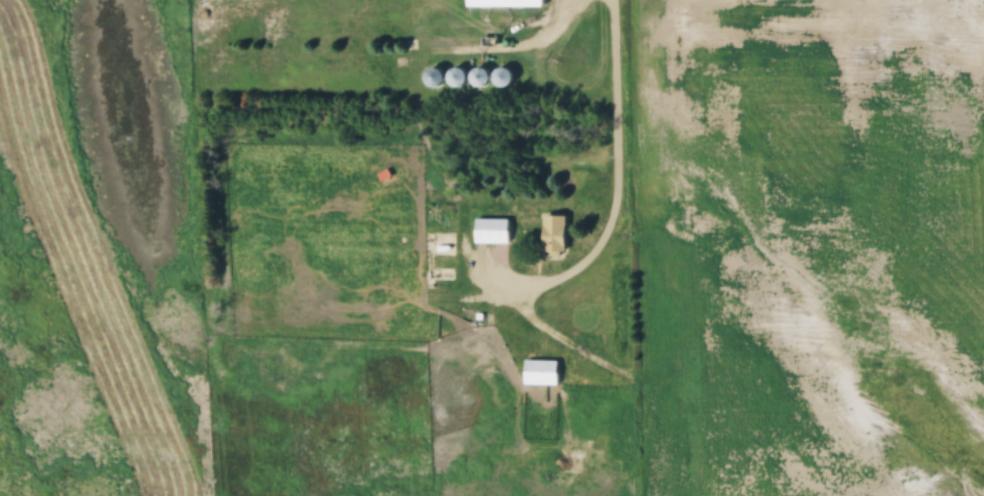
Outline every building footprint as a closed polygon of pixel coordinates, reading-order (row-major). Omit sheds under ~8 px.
[(469,9),(546,9),(546,0),(469,0),(469,9)] [(447,84),(442,68),(427,74),(432,89),(447,84)] [(303,157),(308,170),(316,167),(311,154),(303,157)] [(569,258),(569,217),(546,217),(546,258),(569,258)] [(511,221),(477,221),(477,245),(511,245),(511,221)] [(616,272),(627,267),(623,257),(612,261),(616,272)] [(614,294),(626,293),(625,281),(613,283),(614,294)] [(619,333),(616,343),(628,346),(630,336),(619,333)] [(627,348),(615,352),(619,365),(631,361),(627,348)] [(525,386),(560,386),(560,362),(525,362),(525,386)] [(682,488),(674,489),(675,495),(683,495),(682,488)]
